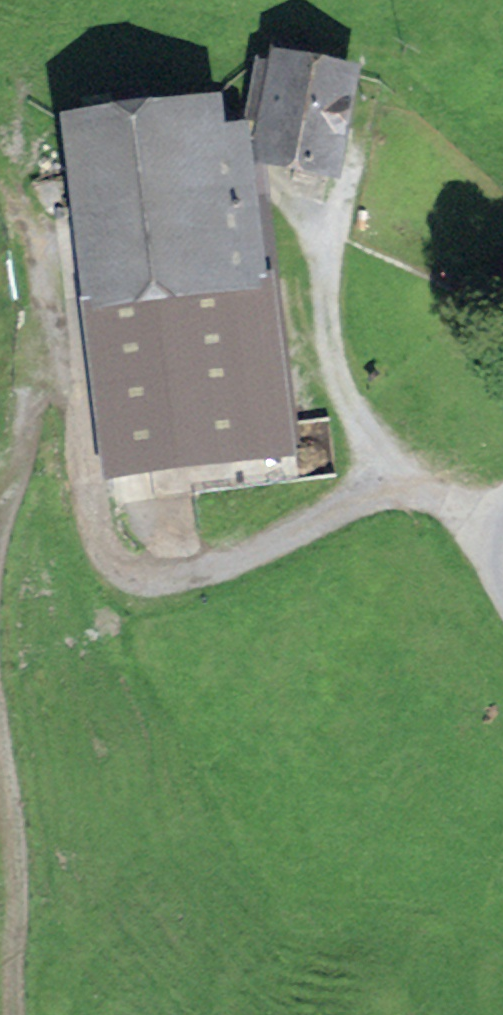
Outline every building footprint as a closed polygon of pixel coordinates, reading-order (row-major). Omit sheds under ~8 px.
[(266,55),(247,162),(319,175),(338,68),(266,55)] [(219,99),(73,118),(120,466),(279,445),(237,135),(225,137),(219,99)]
